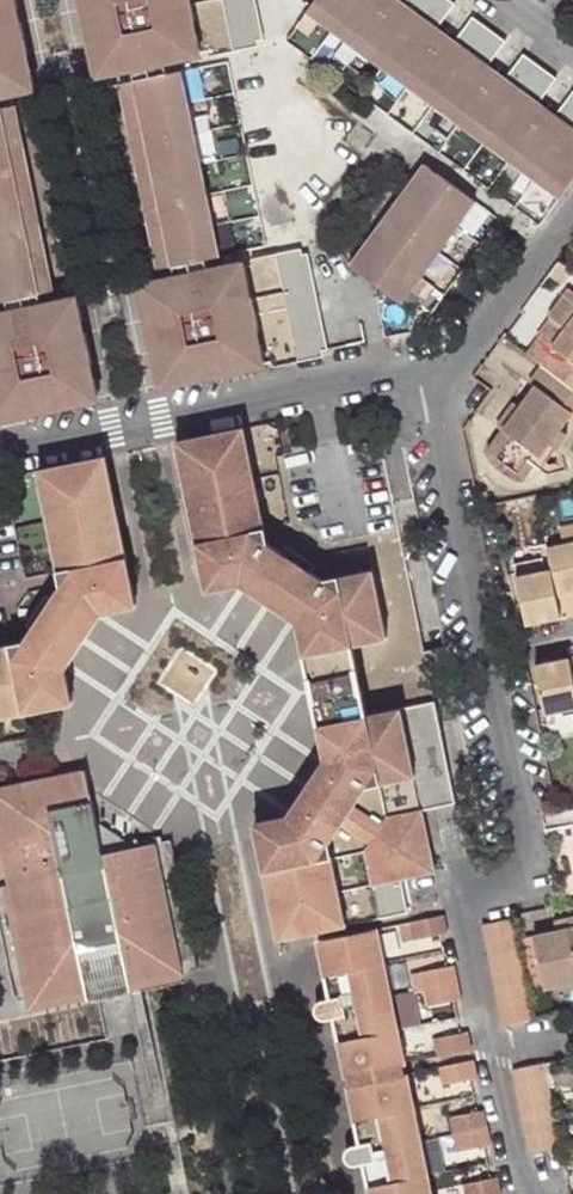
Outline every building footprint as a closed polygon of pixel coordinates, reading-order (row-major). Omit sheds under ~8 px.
[(10,90),(30,86),(25,64),(23,54),(15,18),(14,10),(12,0),(0,0),(0,44),(3,57),(0,58),(0,92),(10,90)] [(14,10),(20,10),(18,0),(12,0),(14,10)] [(133,66),(166,59),(211,49),(262,39),(254,0),(78,0),(94,81),(134,72),(133,66)] [(262,39),(263,46),(268,45),(259,0),(255,0),(254,0),(262,39)] [(311,14),(361,51),(375,62),(411,88),(564,201),(572,188),(572,96),(558,115),(549,128),(542,123),(533,117),(543,104),(561,80),(526,55),(508,79),(499,92),(491,85),(483,78),(491,66),(509,42),(475,18),(458,41),(449,53),(441,47),(431,40),(440,28),(457,5),(451,0),(410,0),(407,4),(398,15),(390,9),(381,3),(383,0),(321,0),(311,14)] [(390,9),(397,0),(383,0),(381,3),(390,9)] [(407,4),(402,0),(397,0),(390,9),(398,15),(407,4)] [(29,52),(21,17),(15,18),(23,54),(29,52)] [(431,40),(441,47),(450,35),(440,28),(431,40)] [(449,53),(458,41),(450,35),(441,47),(449,53)] [(262,39),(211,49),(213,56),(263,46),(262,39)] [(211,49),(166,59),(167,66),(213,56),(211,49)] [(350,66),(363,76),(375,62),(361,51),(350,66)] [(134,72),(167,66),(166,59),(133,66),(134,72)] [(36,85),(31,63),(25,64),(30,86),(36,85)] [(483,78),(491,85),(500,73),(491,66),(483,78)] [(184,73),(136,83),(138,95),(123,98),(131,136),(147,133),(148,144),(196,133),(184,73)] [(499,92),(508,79),(500,73),(491,85),(499,92)] [(123,98),(138,95),(136,83),(121,85),(123,98)] [(11,97),(31,93),(30,86),(10,90),(11,97)] [(533,117),(542,123),(551,110),(543,104),(533,117)] [(16,116),(14,105),(0,108),(0,111),(2,119),(16,116)] [(549,128),(558,115),(551,110),(542,123),(549,128)] [(28,242),(26,232),(23,222),(38,218),(34,198),(29,177),(14,180),(12,169),(10,160),(25,157),(21,137),(16,116),(2,119),(0,111),(0,303),(39,295),(37,284),(51,281),(42,239),(28,242)] [(131,136),(133,146),(148,144),(147,133),(131,136)] [(202,163),(196,133),(148,144),(151,157),(136,160),(140,177),(202,163)] [(136,160),(151,157),(148,144),(133,146),(136,160)] [(25,157),(10,160),(12,169),(27,166),(25,157)] [(144,196),(159,193),(161,205),(209,194),(202,163),(140,177),(144,196)] [(29,177),(27,166),(12,169),(14,180),(29,177)] [(436,176),(424,167),(416,178),(429,187),(436,176)] [(394,209),(406,217),(399,227),(392,237),(380,229),(358,259),(369,268),(361,278),(382,293),(403,308),(476,206),(436,176),(429,187),(416,178),(394,209)] [(233,223),(226,190),(209,194),(215,227),(233,223)] [(144,196),(146,208),(161,205),(159,193),(144,196)] [(215,227),(209,194),(161,205),(164,218),(149,222),(153,240),(215,227)] [(149,222),(164,218),(161,205),(146,208),(149,222)] [(394,209),(387,219),(399,227),(406,217),(394,209)] [(38,218),(23,222),(26,232),(40,229),(38,218)] [(380,229),(392,237),(399,227),(387,219),(380,229)] [(222,257),(215,227),(153,240),(156,258),(171,255),(174,267),(207,260),(222,257)] [(42,239),(40,229),(26,232),(28,242),(42,239)] [(303,258),(309,289),(317,288),(310,249),(301,251),(303,258)] [(254,268),(303,258),(301,251),(253,261),(254,268)] [(171,255),(156,258),(159,270),(174,267),(171,255)] [(165,384),(197,378),(229,371),(243,368),(263,364),(275,362),(322,352),(316,321),(309,289),(303,258),(254,268),(244,270),(223,274),(210,277),(177,284),(161,287),(145,290),(149,309),(151,321),(158,352),(161,364),(165,384)] [(361,278),(369,268),(358,259),(350,270),(361,278)] [(223,274),(244,270),(243,263),(221,267),(223,274)] [(210,277),(208,270),(176,277),(177,284),(210,277)] [(161,287),(160,280),(144,283),(145,290),(161,287)] [(51,281),(37,284),(39,295),(54,293),(51,281)] [(309,289),(316,321),(323,319),(317,288),(309,289)] [(149,309),(145,290),(138,291),(142,310),(149,309)] [(571,294),(551,321),(565,332),(553,350),(538,340),(526,357),(542,369),(572,392),(572,296),(571,294)] [(56,309),(75,305),(73,299),(55,302),(56,309)] [(44,311),(43,303),(7,310),(9,318),(44,311)] [(75,305),(79,326),(86,325),(81,304),(75,305)] [(44,311),(9,318),(0,320),(0,419),(62,407),(94,401),(90,379),(87,367),(80,333),(79,326),(75,305),(56,309),(44,311)] [(316,321),(322,352),(329,351),(323,319),(316,321)] [(152,353),(158,352),(151,321),(145,322),(152,353)] [(553,350),(565,332),(551,321),(538,340),(553,350)] [(87,367),(94,365),(87,332),(80,333),(87,367)] [(322,352),(275,362),(276,368),(323,358),(322,352)] [(154,366),(159,385),(165,384),(161,364),(154,366)] [(243,368),(245,374),(264,370),(263,364),(243,368)] [(542,474),(548,463),(542,458),(561,431),(572,415),(572,392),(542,369),(530,387),(536,393),(522,411),(510,428),(517,433),(497,462),(525,482),(534,469),(542,474)] [(229,371),(197,378),(198,384),(230,377),(229,371)] [(90,379),(94,401),(101,399),(97,378),(90,379)] [(197,378),(165,384),(166,391),(198,384),(197,378)] [(499,428),(504,431),(510,428),(522,411),(514,406),(499,428)] [(497,462),(517,433),(510,428),(504,431),(487,455),(497,462)] [(244,431),(176,444),(204,578),(239,570),(254,576),(305,610),(313,621),(319,654),(355,647),(390,639),(376,571),(326,583),(312,574),(316,566),(287,547),(282,554),(269,546),(244,431)] [(569,437),(561,431),(542,458),(548,463),(569,437)] [(0,652),(0,721),(61,708),(56,684),(56,664),(91,613),(101,602),(136,593),(108,460),(41,475),(63,588),(53,602),(45,599),(28,630),(33,634),(25,647),(0,652)] [(554,466),(548,463),(542,474),(550,480),(570,476),(568,461),(557,462),(554,466)] [(262,479),(264,515),(285,513),(282,477),(262,479)] [(572,623),(572,548),(548,553),(550,563),(562,625),(572,623)] [(529,632),(562,625),(550,563),(516,570),(529,632)] [(335,726),(370,717),(362,680),(355,647),(319,654),(313,621),(305,610),(254,576),(239,570),(204,578),(208,594),(241,588),(299,624),(313,691),(327,757),(289,818),(256,824),(259,839),(289,831),(304,820),(338,766),(341,755),(335,726)] [(56,684),(61,708),(81,703),(75,675),(109,619),(140,613),(136,593),(101,602),(91,613),(56,664),(56,684)] [(535,662),(545,714),(572,708),(572,671),(570,654),(535,662)] [(281,941),(411,914),(405,880),(437,872),(423,811),(459,803),(437,701),(370,717),(335,726),(341,755),(338,766),(304,820),(289,831),(259,839),(281,941)] [(8,868),(9,876),(11,886),(26,963),(30,962),(32,970),(38,998),(42,997),(44,1003),(87,994),(130,986),(183,976),(157,845),(135,850),(96,822),(87,773),(0,789),(0,869),(8,868)] [(171,842),(157,845),(183,976),(198,973),(171,842)] [(8,868),(0,869),(0,877),(9,876),(8,868)] [(26,963),(11,886),(0,888),(0,912),(11,974),(32,970),(30,962),(26,963)] [(535,1024),(540,1022),(540,1021),(537,1006),(534,995),(523,941),(518,916),(511,917),(485,923),(506,1028),(535,1024)] [(420,924),(412,925),(416,943),(443,937),(450,936),(449,932),(447,918),(420,924)] [(539,935),(539,937),(551,989),(572,984),(572,918),(570,918),(572,927),(562,929),(539,935)] [(562,929),(572,927),(570,918),(560,920),(562,929)] [(404,946),(416,943),(412,925),(400,928),(404,946)] [(352,1040),(342,1042),(349,1075),(352,1075),(405,1064),(410,1063),(403,1028),(396,994),(383,931),(320,944),(328,977),(338,975),(343,998),(333,1000),(324,1004),(322,1007),(322,1010),(322,1013),(324,1016),(326,1018),(329,1020),(332,1020),(335,1019),(337,1019),(347,1017),(352,1040)] [(534,995),(551,991),(551,989),(539,937),(523,941),(534,995)] [(458,966),(423,973),(427,991),(461,982),(458,966)] [(338,975),(328,977),(333,1000),(343,998),(338,975)] [(465,999),(461,982),(427,991),(430,1006),(465,999)] [(131,995),(130,986),(87,994),(89,1004),(111,1002),(131,995)] [(396,994),(403,1028),(423,1023),(416,990),(396,994)] [(537,1006),(540,1021),(557,1018),(554,1003),(537,1006)] [(337,1019),(342,1042),(352,1040),(347,1017),(337,1019)] [(472,1033),(437,1039),(440,1056),(475,1049),(472,1033)] [(481,1078),(477,1060),(442,1068),(447,1086),(481,1078)] [(355,1087),(408,1076),(405,1064),(352,1075),(355,1087)] [(561,1150),(565,1150),(548,1066),(516,1073),(534,1156),(561,1150)] [(373,1186),(375,1193),(438,1193),(412,1075),(408,1076),(355,1087),(351,1088),(359,1122),(368,1120),(373,1144),(364,1146),(355,1150),(353,1152),(352,1155),(353,1158),(354,1161),(356,1163),(359,1165),(368,1164),(377,1163),(382,1184),(373,1186)] [(488,1111),(453,1119),(457,1136),(492,1128),(488,1111)] [(359,1122),(364,1146),(373,1144),(368,1120),(359,1122)] [(495,1144),(492,1128),(457,1136),(460,1152),(495,1144)] [(368,1164),(373,1186),(382,1184),(377,1163),(368,1164)] [(503,1179),(468,1187),(469,1193),(506,1193),(503,1179)]
